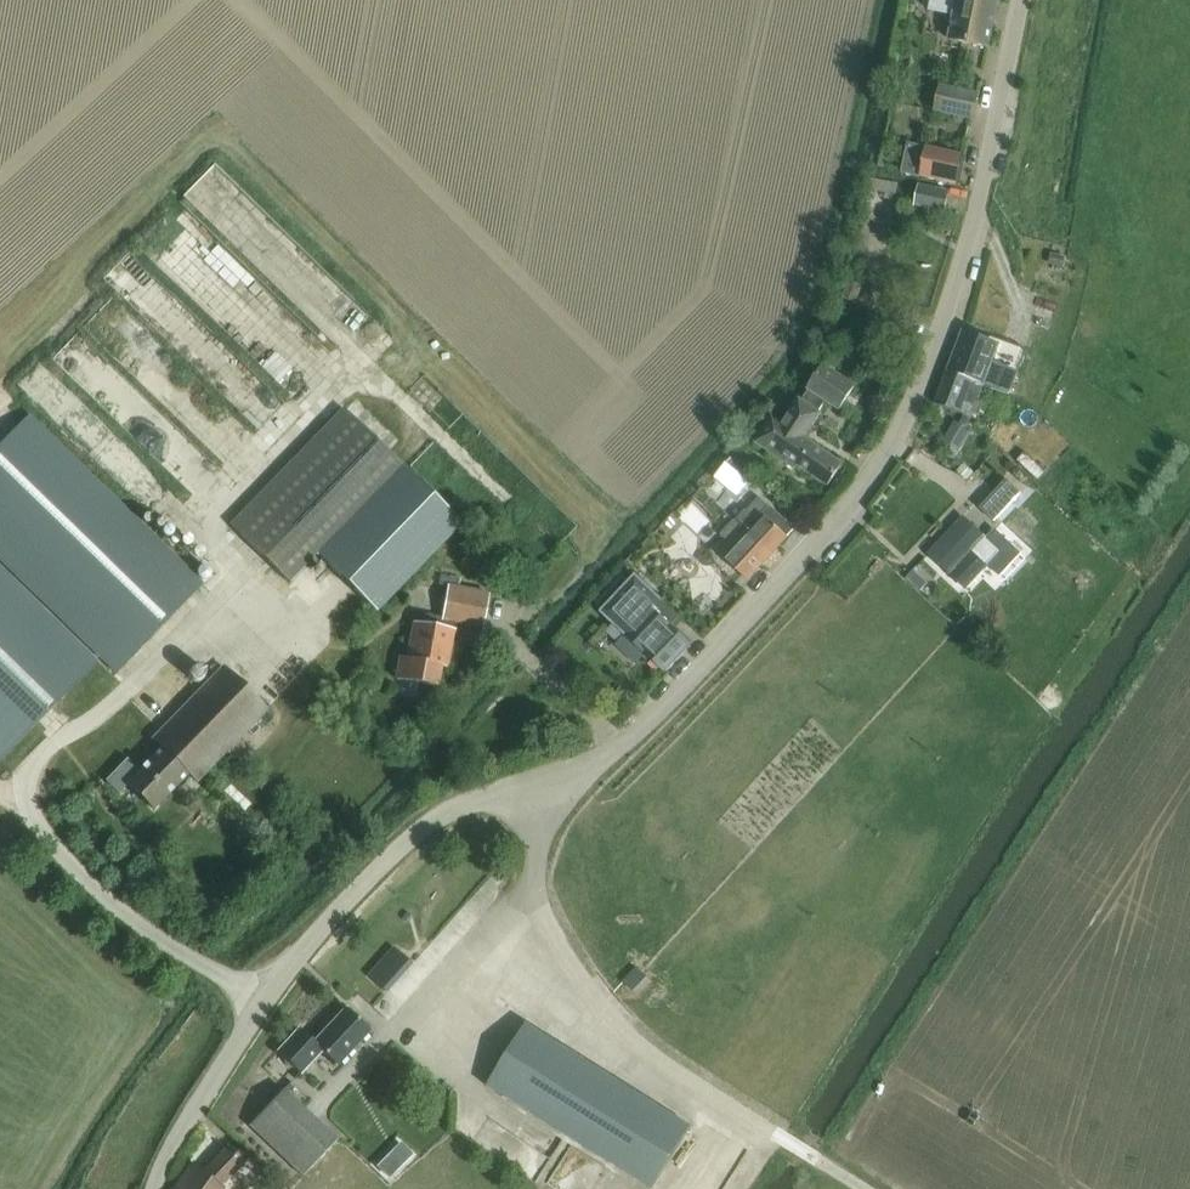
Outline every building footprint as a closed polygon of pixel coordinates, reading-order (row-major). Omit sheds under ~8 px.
[(996,0),(928,0),(926,10),(953,16),(948,38),(987,46),(996,0)] [(972,118),(977,93),(939,85),(934,110),(972,118)] [(957,182),(963,154),(881,137),(875,166),(957,182)] [(947,189),(916,182),(912,202),(942,209),(947,189)] [(172,257),(208,224),(186,201),(150,235),(172,257)] [(141,252),(120,271),(146,300),(167,281),(141,252)] [(856,302),(861,285),(847,280),(841,297),(856,302)] [(140,379),(169,359),(128,302),(99,322),(140,379)] [(215,333),(190,310),(175,327),(200,349),(215,333)] [(1008,393),(1015,373),(1019,364),(997,355),(999,350),(989,347),(991,342),(962,331),(947,369),(985,383),(1008,393)] [(839,408),(855,385),(820,362),(781,422),(770,415),(751,443),(791,469),(795,462),(827,484),(841,463),(802,438),(819,413),(817,412),(825,399),(839,408)] [(978,415),(982,405),(977,403),(985,383),(947,369),(935,403),(972,417),(973,413),(978,415)] [(93,446),(112,428),(62,372),(42,389),(93,446)] [(190,428),(198,421),(227,453),(250,432),(197,375),(167,403),(190,428)] [(376,612),(462,523),(341,407),(227,524),(287,582),(315,553),(376,612)] [(201,582),(29,413),(0,443),(0,562),(113,672),(201,582)] [(958,450),(971,429),(954,419),(942,441),(958,450)] [(748,481),(726,460),(714,473),(736,494),(748,481)] [(974,471),(964,462),(957,470),(967,479),(974,471)] [(1006,481),(979,509),(993,522),(1020,493),(1006,481)] [(793,527),(761,497),(758,495),(744,509),(743,508),(734,519),(770,553),(793,527)] [(984,567),(999,551),(962,516),(928,552),(965,587),(984,567)] [(747,577),(770,553),(734,519),(732,517),(718,533),(726,541),(718,550),(747,577)] [(1012,568),(1038,551),(1021,525),(995,541),(1012,568)] [(661,599),(630,570),(616,584),(610,578),(590,600),(608,617),(630,595),(648,612),(627,635),(664,670),(689,644),(669,624),(678,615),(661,599)] [(51,706),(93,662),(0,572),(0,758),(51,706)] [(482,625),(487,593),(447,586),(441,617),(415,612),(406,658),(400,656),(396,678),(436,685),(440,665),(446,666),(455,620),(482,625)] [(204,675),(204,669),(201,665),(196,664),(191,666),(188,670),(188,675),(191,679),(196,681),(201,679),(204,675)] [(196,780),(266,708),(249,691),(225,667),(153,739),(160,746),(138,769),(125,756),(104,778),(117,790),(126,781),(135,790),(153,808),(188,772),(196,780)] [(376,1003),(390,1017),(439,966),(425,952),(376,1003)] [(336,1064),(370,1030),(345,1006),(313,1041),(299,1027),(276,1051),(301,1074),(323,1052),(336,1064)] [(487,1084),(651,1187),(690,1126),(525,1022),(487,1084)] [(301,1174),(335,1138),(283,1088),(249,1124),(301,1174)] [(243,1162),(227,1145),(202,1171),(193,1162),(172,1188),(221,1188),(220,1188),(226,1179),(243,1162)]
